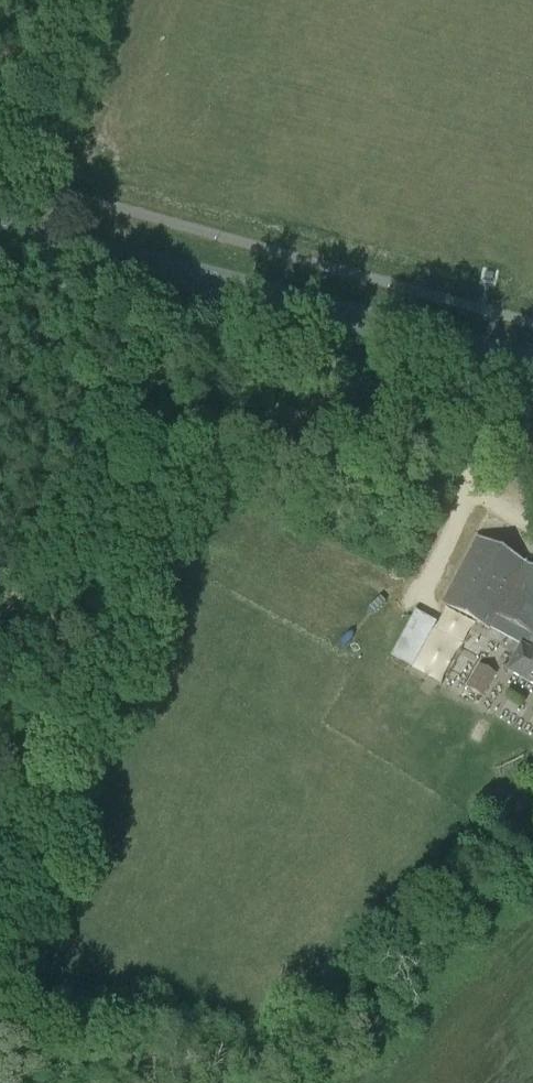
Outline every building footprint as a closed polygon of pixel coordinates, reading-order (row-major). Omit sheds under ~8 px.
[(475,537),(442,604),(489,629),(496,616),(532,637),(532,568),(475,537)] [(406,626),(427,637),(435,623),(413,612),(406,626)] [(532,685),(532,637),(528,649),(521,646),(507,671),(532,685)] [(466,688),(484,698),(497,674),(480,664),(466,688)]
